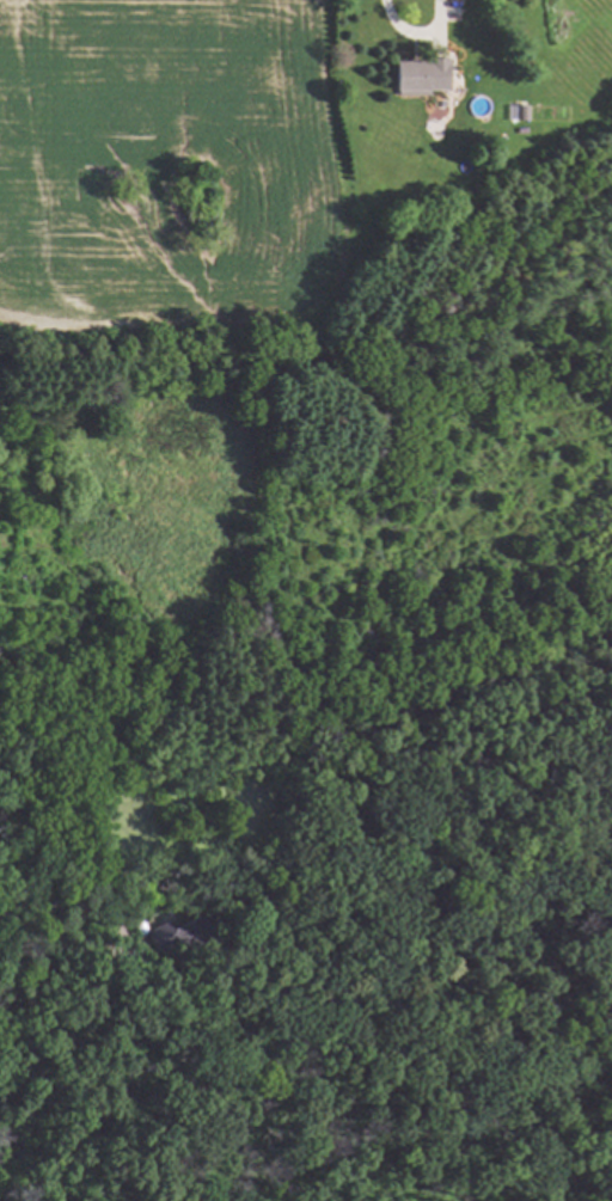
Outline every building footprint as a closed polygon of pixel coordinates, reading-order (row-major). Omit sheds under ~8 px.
[(445,92),(444,60),(391,61),(391,93),(445,92)]
